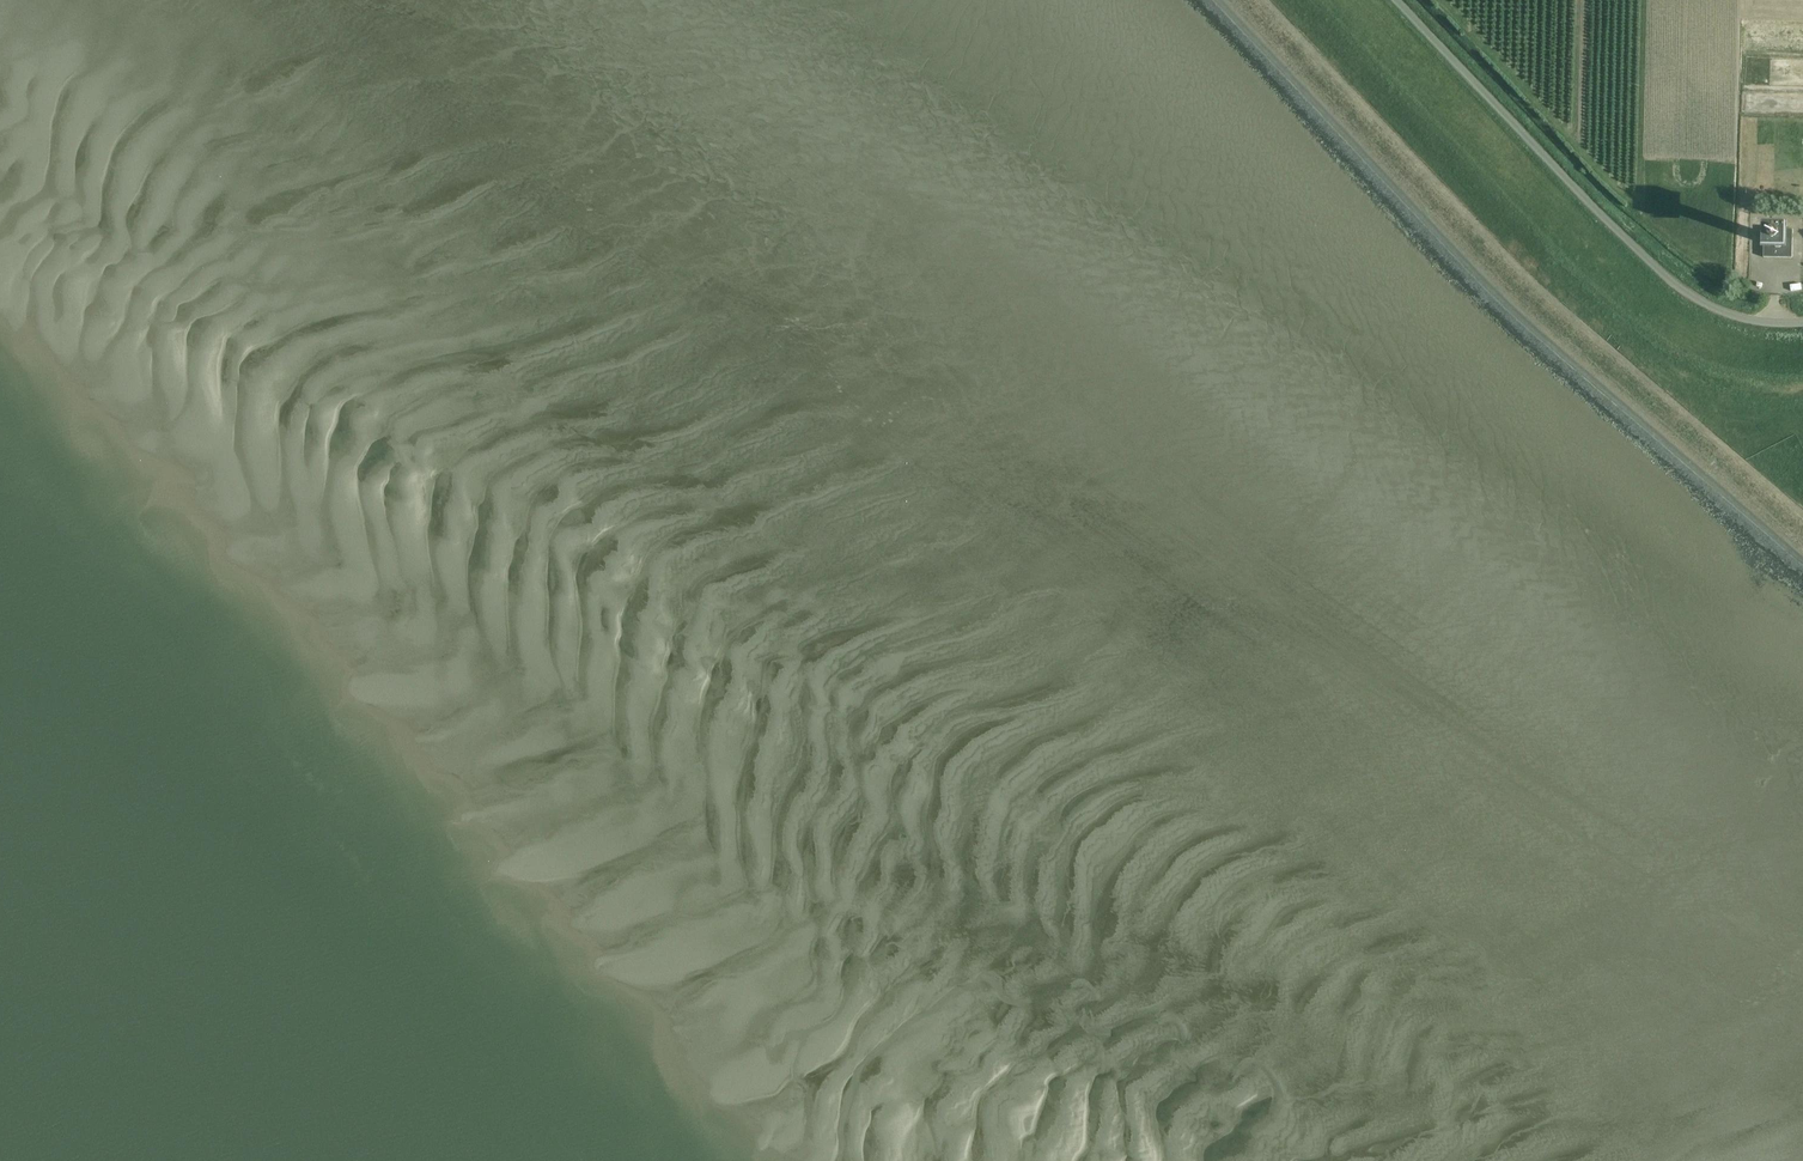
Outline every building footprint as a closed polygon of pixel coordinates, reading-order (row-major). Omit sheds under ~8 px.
[(1792,259),(1793,230),(1764,229),(1764,259),(1792,259)] [(1740,270),(1739,261),(1730,262),(1731,271),(1740,270)]
